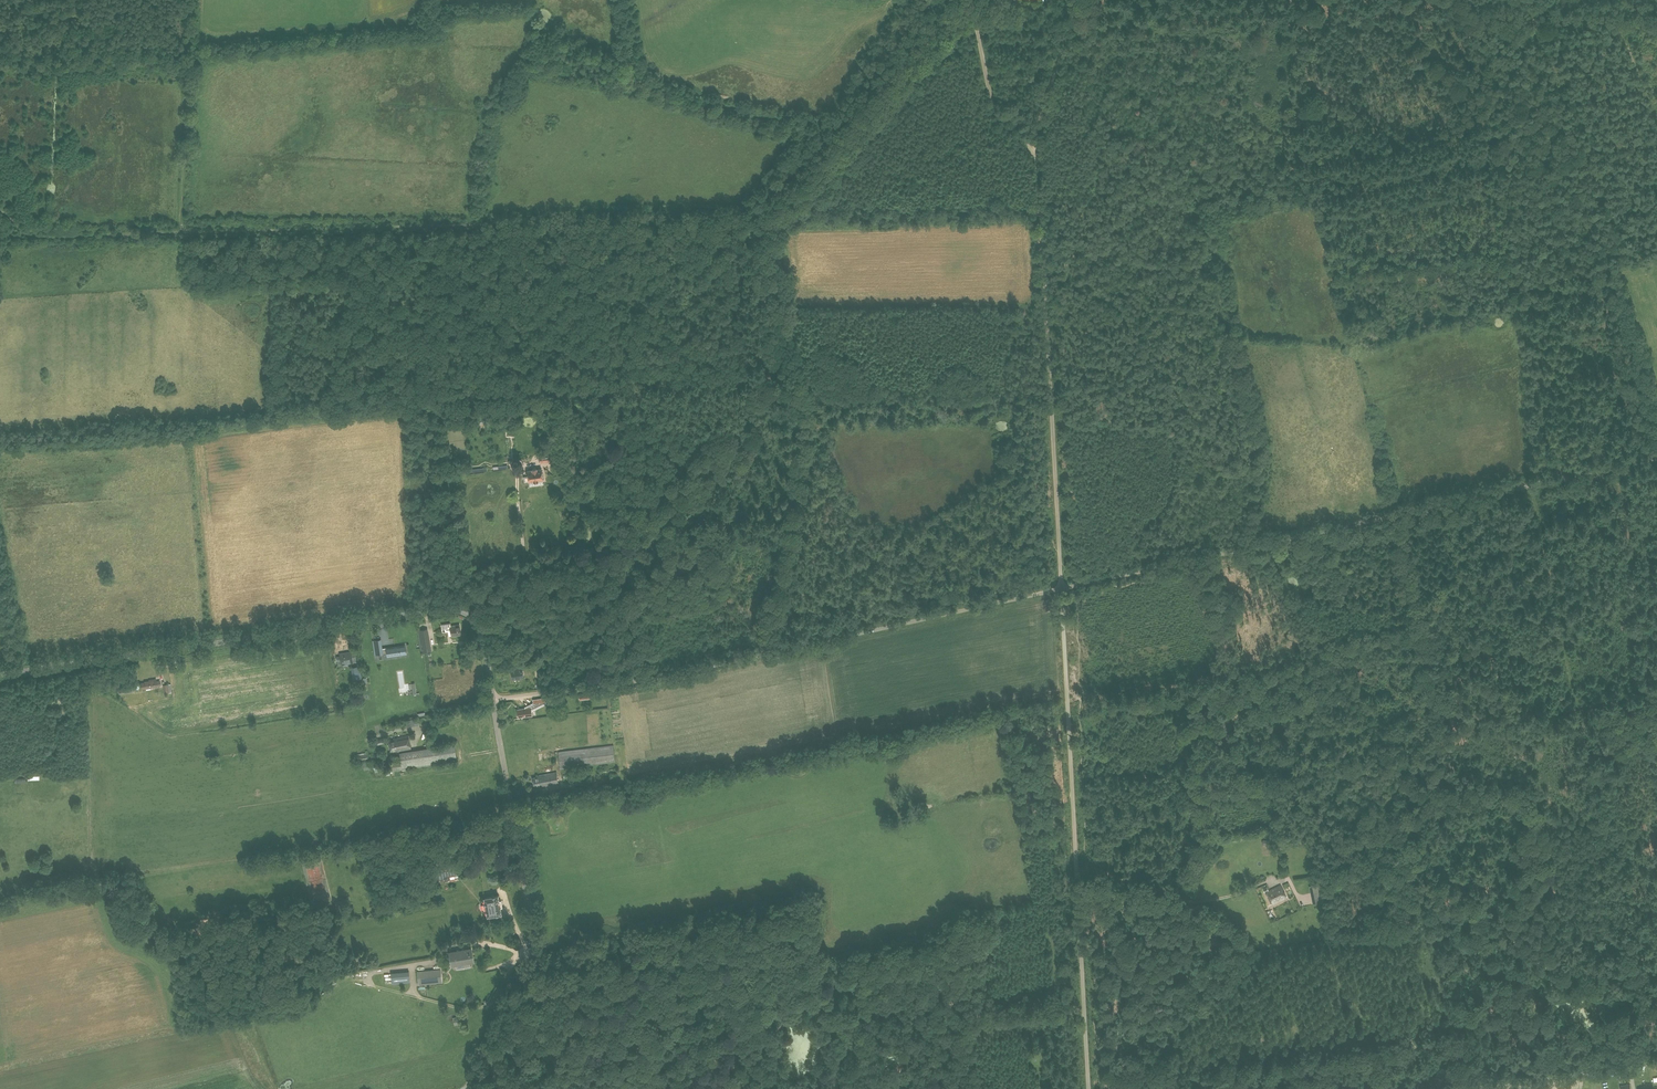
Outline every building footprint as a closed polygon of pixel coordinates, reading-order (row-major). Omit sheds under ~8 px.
[(552,461),(551,455),(540,457),(541,463),(552,461)] [(539,481),(543,480),(542,469),(537,470),(537,469),(532,470),(528,471),(528,476),(524,477),(524,482),(529,481),(529,482),(534,481),(534,482),(539,481)] [(450,623),(442,624),(443,632),(451,631),(452,636),(461,635),(460,625),(459,624),(452,625),(452,626),(451,626),(450,623)] [(380,639),(373,640),(375,655),(382,654),(382,650),(386,649),(387,651),(390,651),(390,654),(400,653),(400,654),(406,653),(406,652),(405,644),(381,648),(380,639)] [(431,650),(429,641),(420,642),(421,652),(431,650)] [(341,660),(342,665),(354,663),(354,662),(357,662),(355,654),(352,655),(352,652),(340,654),(340,656),(337,657),(338,661),(341,660)] [(542,669),(542,663),(533,664),(534,671),(542,669)] [(522,668),(512,670),(513,679),(524,678),(523,671),(525,670),(524,668),(522,668)] [(360,670),(353,671),(354,680),(361,678),(360,670)] [(412,688),(408,689),(406,673),(401,674),(403,696),(413,695),(412,688)] [(161,685),(160,680),(157,681),(157,679),(151,679),(151,680),(145,681),(145,682),(141,683),(142,688),(158,686),(161,685)] [(172,692),(171,684),(163,685),(164,694),(172,692)] [(580,700),(590,699),(590,692),(579,694),(580,700)] [(519,717),(527,716),(533,716),(532,711),(550,702),(550,697),(533,699),(533,702),(525,707),(525,708),(518,709),(519,717)] [(411,726),(419,724),(418,719),(404,722),(405,728),(411,726)] [(412,749),(409,735),(389,739),(392,753),(412,749)] [(400,753),(401,759),(402,769),(457,760),(454,744),(400,753)] [(559,752),(561,769),(616,762),(613,745),(559,752)] [(357,754),(359,762),(369,760),(368,754),(368,752),(357,754)] [(575,780),(591,777),(590,770),(574,773),(575,780)] [(559,783),(557,772),(538,775),(538,776),(533,777),(534,786),(539,785),(540,786),(559,783)] [(458,874),(456,861),(446,863),(446,860),(432,863),(436,881),(449,878),(448,876),(458,874)] [(1287,897),(1282,885),(1268,891),(1274,903),(1287,897)] [(1321,902),(1318,891),(1310,892),(1313,904),(1321,902)] [(487,910),(488,916),(502,913),(501,908),(503,907),(502,900),(500,901),(499,895),(485,897),(486,904),(483,904),(484,910),(487,910)] [(472,948),(450,952),(453,965),(474,961),(472,948)] [(442,979),(441,970),(418,972),(419,981),(442,979)] [(339,985),(342,990),(352,984),(349,979),(339,985)]
